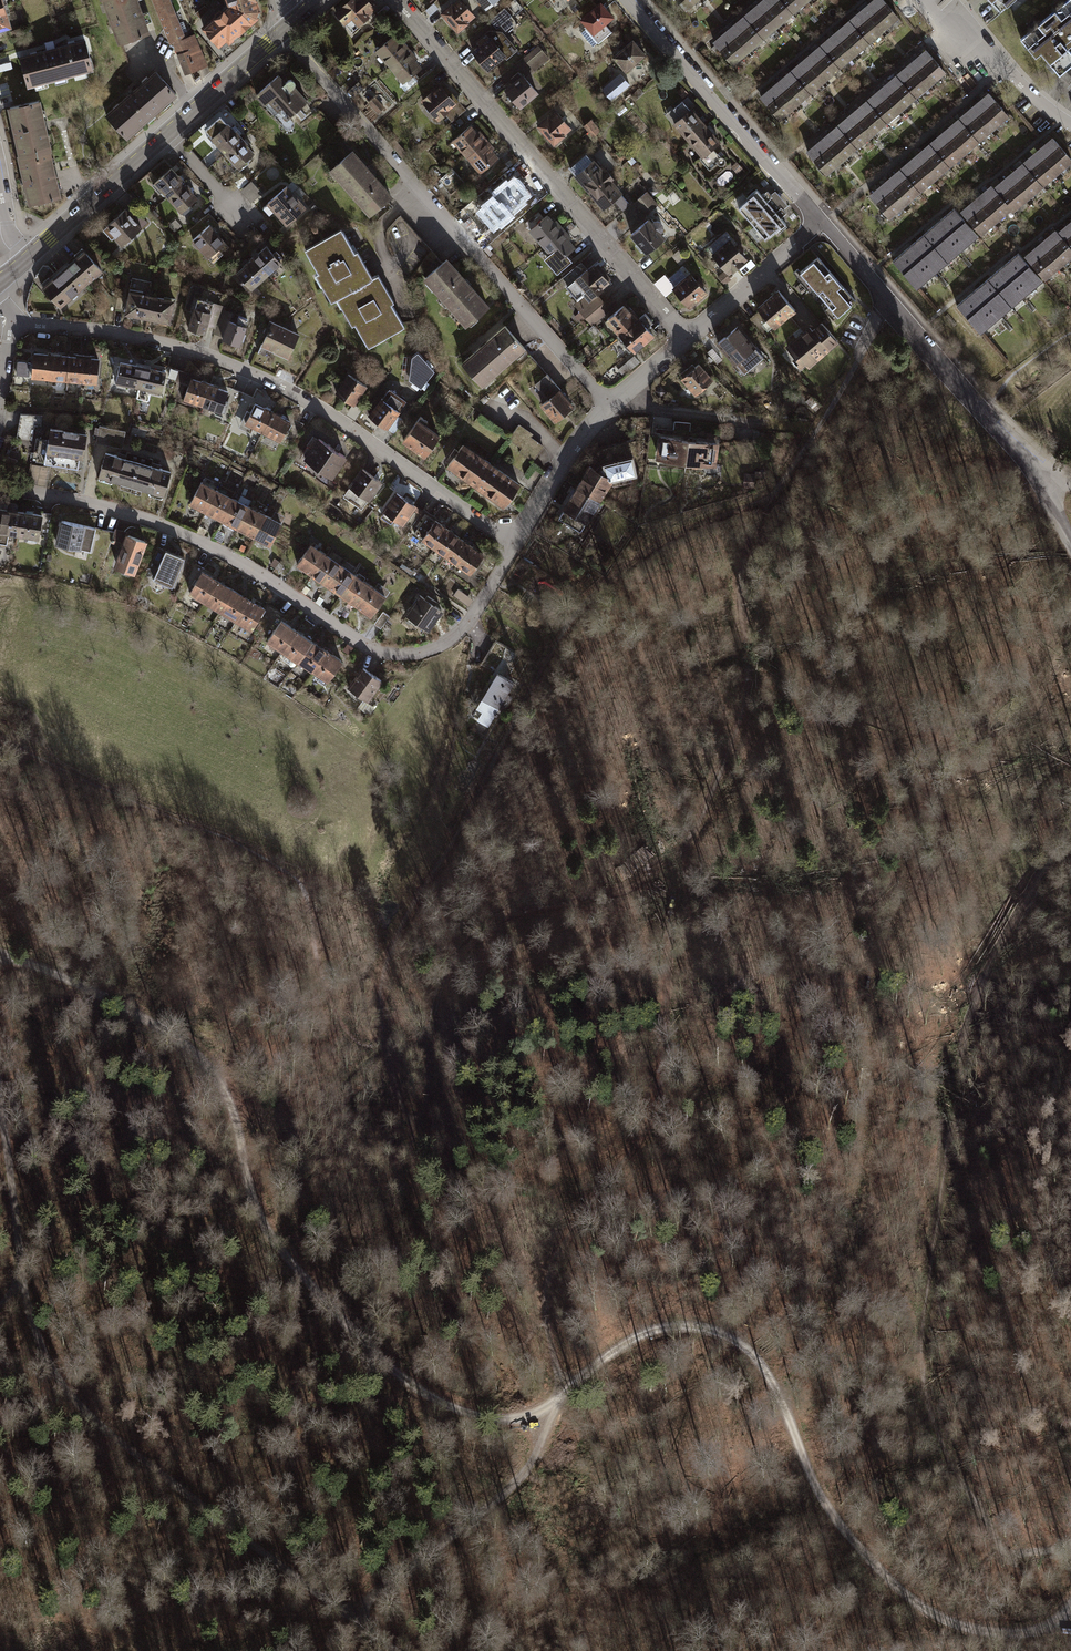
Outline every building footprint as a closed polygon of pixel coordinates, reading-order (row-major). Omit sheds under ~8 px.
[(118,43),(150,31),(139,0),(103,0),(118,43)] [(171,0),(152,0),(171,46),(174,44),(179,56),(175,57),(182,73),(185,72),(187,76),(209,67),(196,35),(191,37),(183,19),(180,21),(171,0)] [(257,22),(261,19),(262,12),(258,1),(258,0),(227,0),(230,7),(240,4),(257,22)] [(353,34),(373,16),(371,14),(377,10),(368,0),(351,0),(335,14),(353,34)] [(457,31),(467,23),(466,22),(474,15),(461,0),(459,0),(452,5),(451,4),(442,13),(457,31)] [(688,12),(703,0),(678,0),(688,12)] [(760,5),(779,28),(794,15),(781,0),(765,0),(760,5)] [(794,15),(809,2),(807,0),(781,0),(794,15)] [(866,8),(887,32),(902,19),(885,0),(876,0),(866,8)] [(1002,14),(1018,0),(989,0),(1002,14)] [(1022,41),(1038,61),(1044,56),(1062,78),(1070,71),(1070,1),(1022,41)] [(572,15),(596,45),(609,34),(604,28),(612,21),(599,4),(592,10),(587,3),(572,15)] [(240,4),(230,7),(204,30),(224,52),(242,35),(246,35),(250,31),(251,27),(257,22),(240,4)] [(760,5),(744,18),(764,40),(779,28),(760,5)] [(13,30),(5,6),(0,8),(0,34),(13,30)] [(491,20),(498,28),(511,16),(504,8),(491,20)] [(866,8),(851,21),(872,45),(887,32),(866,8)] [(744,18),(729,31),(749,53),(764,40),(744,18)] [(851,21),(836,34),(856,58),(872,45),(851,21)] [(385,28),(379,33),(383,37),(388,33),(385,28)] [(472,51),(488,71),(506,57),(508,60),(518,52),(501,30),(494,30),(478,43),(480,45),(472,51)] [(729,31),(714,43),(734,66),(749,53),(729,31)] [(836,34),(821,47),(841,71),(856,58),(836,34)] [(377,52),(390,68),(411,50),(405,44),(403,45),(396,36),(377,52)] [(86,41),(21,55),(28,86),(37,84),(93,72),(86,41)] [(624,76),(645,58),(630,42),(609,60),(624,76)] [(536,46),(521,59),(532,72),(547,59),(536,46)] [(821,47),(806,60),(826,84),(841,71),(821,47)] [(411,50),(390,68),(404,84),(423,67),(415,58),(417,57),(411,50)] [(927,51),(912,64),(933,87),(947,74),(927,51)] [(806,60),(791,73),(811,96),(826,84),(806,60)] [(356,61),(351,65),(357,72),(361,68),(356,61)] [(912,64),(897,77),(918,100),(933,87),(912,64)] [(128,139),(178,95),(156,70),(106,114),(128,139)] [(791,73),(776,86),(796,109),(811,96),(791,73)] [(504,91),(521,110),(538,95),(521,76),(519,77),(516,74),(507,82),(510,86),(504,91)] [(630,85),(620,74),(602,90),(612,101),(630,85)] [(286,83),(280,76),(257,96),(288,130),(293,130),(296,128),(295,123),(291,119),(309,102),(296,87),(296,83),(294,80),(289,80),(286,83)] [(897,77),(882,90),(903,113),(918,100),(897,77)] [(361,82),(349,92),(354,98),(366,88),(361,82)] [(8,108),(19,157),(50,150),(52,149),(37,84),(28,86),(19,88),(23,105),(8,108)] [(422,100),(441,121),(446,115),(453,122),(466,110),(452,94),(453,92),(447,85),(445,87),(443,84),(435,91),(434,90),(422,100)] [(776,86),(761,99),(781,122),(796,109),(776,86)] [(679,87),(674,92),(680,99),(685,94),(679,87)] [(643,89),(634,97),(638,101),(647,94),(643,89)] [(882,90),(867,103),(888,126),(903,113),(882,90)] [(991,94),(976,107),(996,131),(1012,118),(991,94)] [(376,97),(370,103),(379,113),(385,107),(376,97)] [(682,99),(664,115),(683,138),(702,122),(682,99)] [(867,103),(852,116),(873,139),(888,126),(867,103)] [(621,117),(628,111),(624,106),(617,112),(621,117)] [(976,107),(961,120),(981,144),(996,131),(976,107)] [(537,127),(554,146),(564,137),(563,136),(571,129),(557,113),(550,119),(548,118),(537,127)] [(852,116),(838,129),(858,152),(873,139),(852,116)] [(235,134),(220,118),(204,132),(224,155),(241,139),(236,133),(235,134)] [(586,133),(594,126),(590,120),(581,127),(586,133)] [(961,120),(946,133),(966,157),(981,144),(961,120)] [(702,122),(683,138),(695,151),(700,157),(697,159),(704,166),(713,159),(715,161),(715,165),(716,167),(720,167),(723,165),(724,161),(722,158),(718,158),(710,149),(719,141),(702,122)] [(454,141),(468,158),(489,140),(482,133),(481,135),(472,125),(454,141)] [(591,139),(599,132),(594,126),(586,133),(591,139)] [(838,129),(823,142),(843,165),(858,152),(838,129)] [(946,133),(930,146),(951,170),(966,157),(946,133)] [(248,146),(241,139),(224,155),(226,157),(224,159),(238,175),(254,161),(251,158),(254,156),(246,147),(248,146)] [(489,140),(468,158),(483,176),(502,160),(493,149),(495,148),(489,140)] [(1040,152),(1060,176),(1070,167),(1070,159),(1055,140),(1040,152)] [(823,142),(808,154),(828,178),(843,165),(823,142)] [(393,147),(404,159),(409,155),(399,143),(393,147)] [(930,146),(915,159),(936,183),(951,170),(930,146)] [(17,157),(28,205),(61,198),(50,150),(19,157),(17,157)] [(394,196),(353,151),(330,171),(371,217),(375,214),(380,219),(392,208),(387,202),(394,196)] [(1040,152),(1025,165),(1045,188),(1060,176),(1040,152)] [(569,170),(590,195),(609,178),(588,153),(569,170)] [(621,163),(625,159),(620,154),(616,157),(621,163)] [(915,159),(900,172),(921,196),(936,183),(915,159)] [(163,193),(168,199),(185,184),(165,161),(152,173),(159,180),(153,185),(162,195),(163,193)] [(734,162),(729,167),(735,174),(740,170),(734,162)] [(1025,165),(1010,177),(1030,201),(1045,188),(1025,165)] [(463,183),(452,170),(439,180),(450,193),(463,183)] [(900,172),(885,184),(906,209),(921,196),(900,172)] [(612,176),(609,178),(590,195),(605,212),(615,203),(624,213),(631,207),(622,197),(624,195),(618,188),(620,186),(612,176)] [(1010,177),(995,189),(1013,211),(1015,213),(1030,201),(1010,177)] [(502,226),(511,218),(510,217),(523,205),(522,203),(529,196),(515,180),(508,186),(506,183),(494,194),(496,196),(484,207),(485,208),(480,213),(494,229),(499,224),(502,226)] [(242,190),(253,202),(263,193),(252,181),(242,190)] [(168,199),(184,217),(194,209),(191,206),(199,199),(185,184),(168,199)] [(885,184),(870,197),(891,221),(906,209),(885,184)] [(993,187),(978,200),(998,224),(1013,211),(995,189),(993,187)] [(306,209),(287,188),(267,207),(286,227),(306,209)] [(641,188),(633,195),(638,200),(646,194),(641,188)] [(753,227),(774,209),(769,204),(773,200),(768,194),(764,197),(759,192),(738,209),(753,227)] [(635,206),(641,213),(654,202),(648,194),(635,206)] [(978,200),(962,213),(982,237),(998,224),(978,200)] [(641,213),(646,219),(660,208),(654,202),(641,213)] [(117,237),(125,246),(146,228),(128,209),(105,231),(113,240),(117,237)] [(779,240),(791,230),(783,221),(788,217),(783,210),(778,214),(774,209),(753,227),(767,244),(776,236),(779,240)] [(955,212),(925,237),(949,265),(979,239),(955,212)] [(530,233),(547,253),(568,235),(566,232),(564,233),(549,216),(530,233)] [(639,253),(642,256),(661,241),(657,236),(659,235),(659,230),(657,227),(652,226),(650,228),(645,222),(627,237),(634,247),(633,248),(638,254),(639,253)] [(1058,234),(1070,250),(1070,224),(1058,234)] [(226,245),(210,227),(193,242),(214,266),(225,256),(219,251),(226,245)] [(332,304),(337,301),(374,280),(358,252),(356,254),(342,231),(306,251),(319,275),(317,276),(332,304)] [(1041,244),(1062,269),(1070,261),(1070,250),(1058,234),(1057,232),(1041,244)] [(476,241),(484,249),(492,242),(485,234),(476,241)] [(568,235),(547,253),(550,257),(546,261),(559,276),(574,264),(568,257),(577,249),(569,239),(570,237),(568,235)] [(750,262),(727,235),(708,252),(730,278),(750,262)] [(925,237),(895,262),(919,290),(949,265),(925,237)] [(1041,244),(1026,257),(1047,281),(1062,269),(1041,244)] [(267,279),(285,263),(276,254),(273,257),(266,248),(251,260),(267,279)] [(82,292),(103,273),(84,252),(74,260),(75,261),(64,271),(82,292)] [(487,301),(445,252),(438,258),(421,272),(423,275),(421,277),(428,286),(431,284),(438,293),(436,295),(441,301),(443,299),(462,322),(466,319),(468,321),(476,314),(474,312),(487,301)] [(824,270),(813,256),(793,272),(808,291),(812,287),(825,302),(820,305),(833,320),(853,304),(837,285),(841,282),(828,266),(824,270)] [(1021,256),(990,282),(1013,309),(1024,299),(1043,283),(1021,256)] [(249,294),(267,279),(251,260),(236,273),(244,283),(242,285),(249,294)] [(571,277),(587,296),(575,306),(580,312),(575,316),(580,322),(585,317),(603,302),(596,293),(610,281),(595,264),(586,271),(582,267),(571,277)] [(692,277),(684,267),(668,280),(677,291),(675,293),(689,309),(708,293),(699,282),(701,280),(696,274),(692,277)] [(61,310),(82,292),(64,271),(53,281),(52,280),(42,289),(61,310)] [(380,276),(374,280),(337,301),(352,327),(357,325),(370,348),(405,328),(392,304),(395,303),(380,276)] [(154,283),(132,279),(124,315),(148,320),(153,296),(151,296),(154,283)] [(990,282),(959,308),(982,335),(1013,309),(990,282)] [(798,308),(779,286),(756,306),(775,328),(798,308)] [(178,302),(153,296),(148,320),(171,325),(173,316),(174,317),(178,302)] [(603,302),(585,317),(593,326),(618,305),(610,296),(603,302)] [(226,308),(198,299),(188,331),(205,336),(208,329),(217,332),(224,311),(226,308)] [(625,304),(607,320),(621,335),(640,318),(634,312),(633,313),(625,304)] [(234,314),(224,311),(217,332),(216,335),(224,338),(223,340),(240,347),(248,327),(231,321),(234,314)] [(640,318),(621,335),(620,337),(625,342),(625,341),(634,351),(652,334),(646,327),(649,324),(642,316),(640,318)] [(524,344),(502,319),(460,356),(481,381),(483,380),(486,383),(494,376),(491,373),(514,352),(517,356),(526,349),(522,345),(524,344)] [(808,365),(837,341),(818,319),(813,324),(811,321),(785,344),(793,354),(792,356),(800,365),(805,361),(808,365)] [(764,355),(736,322),(718,337),(721,340),(719,342),(744,373),(764,355)] [(301,336),(274,323),(259,354),(266,358),(270,351),(289,360),(301,336)] [(413,357),(409,380),(422,388),(436,370),(433,367),(434,365),(428,358),(427,360),(419,352),(413,357)] [(55,356),(36,355),(35,364),(18,362),(17,379),(53,382),(55,356)] [(69,358),(55,356),(53,382),(67,384),(69,358)] [(636,356),(619,371),(624,378),(642,363),(636,356)] [(84,359),(69,358),(67,384),(82,385),(84,359)] [(715,378),(697,358),(678,376),(696,395),(715,378)] [(102,361),(84,359),(82,385),(99,387),(102,361)] [(144,369),(121,364),(116,385),(119,386),(118,389),(129,391),(129,388),(140,390),(144,369)] [(167,374),(144,369),(140,390),(150,392),(150,395),(159,397),(160,394),(163,395),(167,374)] [(179,372),(172,370),(169,380),(177,382),(179,372)] [(179,372),(177,382),(185,384),(188,374),(179,372)] [(366,386),(349,374),(337,392),(354,404),(366,386)] [(573,406),(546,375),(536,384),(548,399),(541,405),(555,421),(573,406)] [(202,384),(191,381),(183,406),(196,410),(197,407),(203,409),(211,385),(202,383),(202,384)] [(221,389),(211,385),(203,409),(223,415),(230,394),(220,391),(221,389)] [(663,385),(656,390),(660,396),(667,391),(663,385)] [(410,405),(392,392),(372,420),(389,433),(410,405)] [(792,408),(797,400),(787,394),(783,402),(792,408)] [(810,396),(805,401),(816,410),(820,405),(810,396)] [(266,411),(256,406),(247,422),(264,431),(273,412),(267,409),(266,411)] [(279,415),(273,412),(264,431),(280,439),(289,422),(278,417),(279,415)] [(21,417),(18,441),(35,443),(37,429),(42,429),(43,420),(21,417)] [(305,425),(294,420),(289,430),(300,435),(305,425)] [(427,424),(421,420),(403,445),(425,460),(441,438),(425,426),(427,424)] [(691,424),(675,422),(674,430),(690,432),(691,424)] [(519,453),(532,462),(543,448),(530,439),(532,436),(519,426),(510,437),(508,440),(521,450),(519,453)] [(87,435),(51,429),(49,442),(41,441),(37,463),(78,470),(80,459),(83,459),(87,435)] [(126,433),(100,429),(97,445),(123,450),(126,433)] [(655,457),(685,461),(689,437),(658,433),(655,457)] [(685,461),(716,465),(720,441),(689,437),(685,461)] [(345,458),(319,440),(312,450),(310,448),(304,457),(332,476),(345,458)] [(466,478),(475,485),(492,462),(484,457),(489,451),(475,441),(473,442),(470,440),(467,444),(465,443),(448,465),(458,472),(457,477),(462,481),(466,478)] [(126,460),(106,454),(99,482),(113,486),(114,483),(133,488),(141,459),(128,455),(126,460)] [(589,464),(575,489),(597,502),(610,482),(637,476),(632,456),(599,463),(595,468),(589,464)] [(154,463),(141,459),(133,488),(151,493),(150,498),(164,502),(172,473),(153,468),(154,463)] [(494,498),(504,505),(520,482),(492,462),(475,485),(487,493),(486,497),(490,500),(494,498)] [(49,470),(31,467),(28,486),(45,489),(49,470)] [(383,485),(362,471),(343,499),(364,513),(383,485)] [(757,474),(745,473),(743,486),(755,487),(757,474)] [(218,493),(202,485),(190,508),(207,516),(218,493)] [(580,530),(597,502),(575,489),(558,516),(580,530)] [(235,501),(218,493),(207,516),(204,521),(212,525),(215,520),(223,524),(235,501)] [(405,501),(397,495),(383,515),(385,516),(383,519),(391,526),(394,522),(404,529),(407,525),(414,529),(424,514),(414,507),(416,505),(407,498),(405,501)] [(238,503),(235,501),(223,524),(226,526),(224,529),(235,534),(237,531),(239,533),(251,510),(246,507),(249,501),(241,498),(238,503)] [(0,511),(0,513),(0,553),(3,553),(4,548),(8,548),(10,538),(18,539),(22,514),(19,514),(19,510),(17,506),(12,506),(9,508),(8,512),(0,511)] [(268,518),(251,510),(239,533),(247,537),(245,541),(252,545),(254,540),(256,541),(268,518)] [(51,519),(22,514),(18,539),(28,541),(28,544),(39,546),(41,535),(48,536),(51,519)] [(284,526),(268,518),(256,541),(272,549),(284,526)] [(449,532),(429,518),(415,537),(435,551),(449,532)] [(114,535),(61,523),(56,547),(91,554),(94,544),(112,548),(112,546),(114,535)] [(147,545),(129,538),(130,534),(115,531),(114,535),(112,546),(123,549),(115,568),(135,575),(147,545)] [(461,540),(449,532),(435,551),(447,560),(461,540)] [(473,548),(461,540),(447,560),(460,568),(473,548)] [(327,556),(312,546),(298,568),(313,578),(327,556)] [(485,557),(473,548),(460,568),(472,576),(485,557)] [(185,560),(167,553),(155,581),(173,588),(185,560)] [(329,557),(327,556),(313,578),(328,588),(342,567),(341,566),(344,561),(332,553),(329,557)] [(344,568),(342,567),(328,588),(343,598),(357,577),(356,576),(359,571),(347,563),(344,568)] [(219,583),(197,570),(188,585),(194,589),(190,596),(206,605),(219,583)] [(359,574),(357,577),(343,598),(358,609),(372,587),(365,582),(367,580),(359,574)] [(235,592),(219,583),(206,605),(210,608),(208,612),(218,617),(220,614),(221,614),(235,592)] [(376,589),(372,587),(358,609),(373,619),(390,593),(379,585),(376,589)] [(250,601),(235,592),(221,614),(237,624),(250,601)] [(459,592),(454,598),(470,609),(474,602),(459,592)] [(444,614),(420,597),(407,616),(431,632),(444,614)] [(266,610),(250,601),(237,624),(253,633),(261,619),(266,610)] [(261,619),(277,630),(282,622),(285,617),(268,606),(266,610),(261,619)] [(391,619),(384,614),(375,627),(382,631),(391,619)] [(298,633),(282,622),(277,630),(264,650),(279,661),(283,655),(298,633)] [(313,643),(298,633),(283,655),(298,666),(313,643)] [(329,653),(313,643),(298,666),(300,667),(299,669),(309,675),(310,674),(314,676),(329,653)] [(344,663),(329,653),(314,676),(319,679),(317,681),(324,685),(325,683),(329,686),(344,663)] [(363,669),(348,690),(369,705),(384,684),(363,669)] [(520,687),(500,674),(478,708),(499,721),(520,687)]
